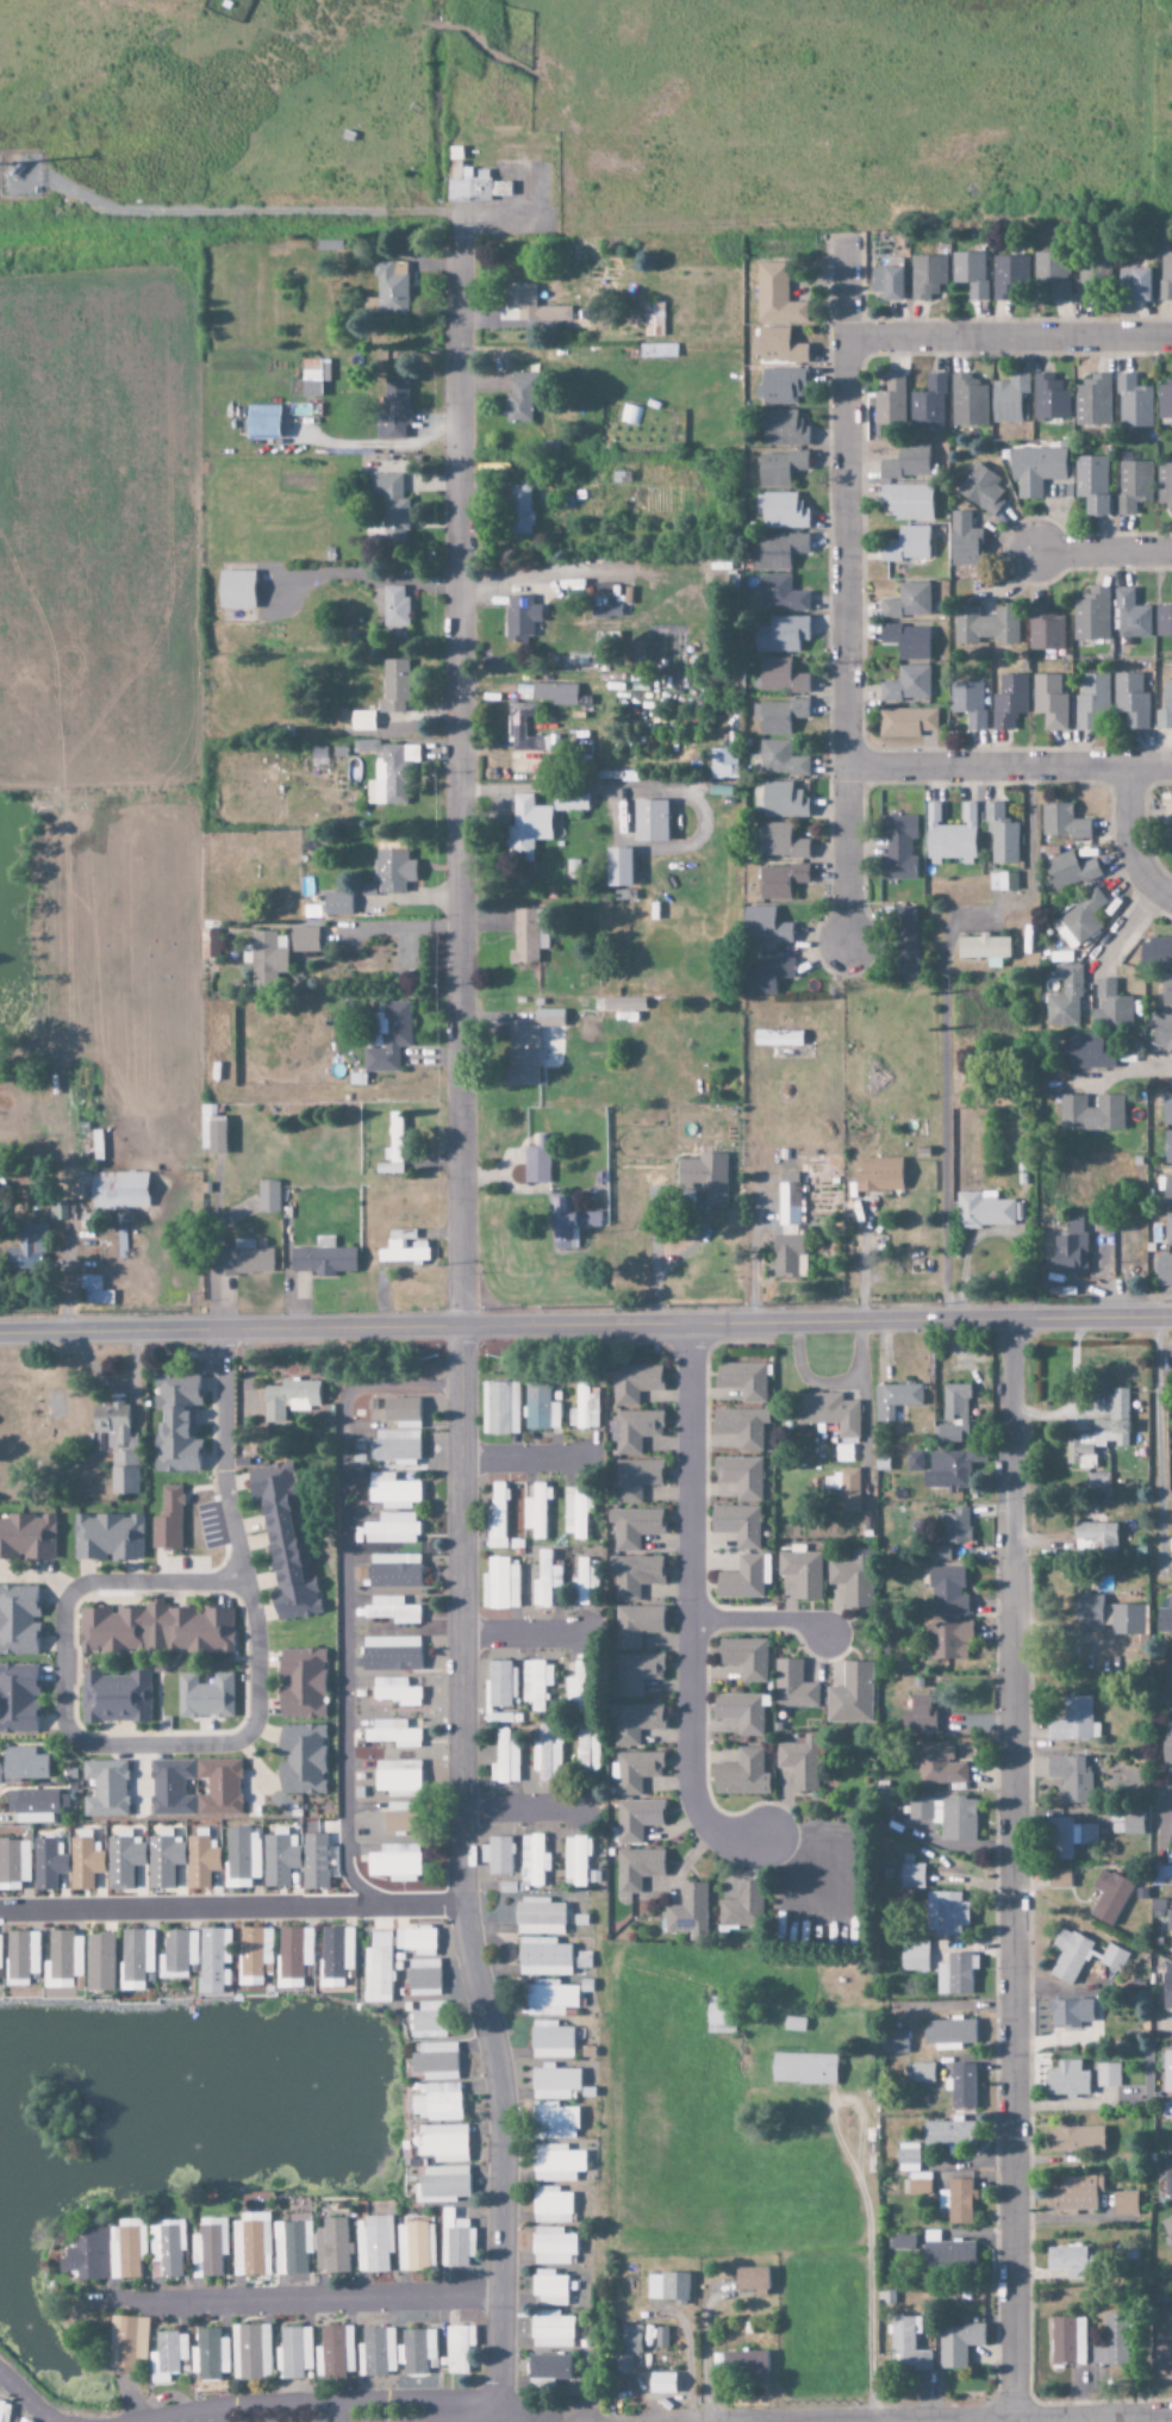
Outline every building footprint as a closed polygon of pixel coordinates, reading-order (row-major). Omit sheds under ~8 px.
[(510,197),(510,184),(489,183),(489,171),(473,171),(473,169),(461,169),(461,163),(447,163),(447,202),(490,202),(490,197),(510,197)] [(1159,253),(1158,302),(1171,302),(1171,254),(1159,253)] [(951,284),(967,284),(967,302),(984,302),(985,254),(951,254),(951,284)] [(1050,302),(1068,302),(1067,254),(1033,255),(1034,284),(1050,284),(1050,302)] [(1028,257),(992,256),(991,302),(1013,302),(1013,290),(1028,290),(1028,257)] [(945,257),(910,258),(910,300),(938,300),(937,286),(946,286),(945,257)] [(1110,257),(1075,259),(1077,293),(1112,292),(1110,257)] [(407,263),(375,263),(376,316),(407,316),(407,263)] [(756,322),(806,323),(807,304),(787,304),(787,264),(756,264),(756,322)] [(870,294),(882,295),(882,302),(901,302),(902,270),(870,269),(870,294)] [(1150,270),(1119,270),(1118,291),(1131,291),(1130,302),(1150,302),(1150,270)] [(534,286),(503,286),(503,310),(498,310),(498,322),(570,323),(570,308),(534,308),(534,286)] [(789,328),(757,328),(758,363),(807,362),(806,345),(789,345),(789,328)] [(300,397),(320,397),(320,381),(329,381),(329,360),(301,359),(300,397)] [(799,404),(799,370),(761,370),(761,385),(754,385),(753,404),(799,404)] [(1074,425),(1110,424),(1109,372),(1089,373),(1089,384),(1073,384),(1074,425)] [(505,423),(530,423),(532,373),(510,373),(510,393),(505,393),(505,423)] [(904,425),(904,373),(884,373),(883,392),(873,392),(873,424),(904,425)] [(909,392),(910,423),(932,423),(932,430),(944,429),(943,373),(925,374),(926,392),(909,392)] [(986,383),(970,383),(970,373),(951,373),(951,426),(987,426),(986,383)] [(991,381),(992,424),(1020,423),(1020,394),(1028,394),(1028,373),(1007,373),(1008,381),(991,381)] [(1134,373),(1117,373),(1116,426),(1151,427),(1151,387),(1134,386),(1134,373)] [(1032,376),(1033,418),(1068,418),(1068,390),(1060,390),(1060,376),(1032,376)] [(407,377),(383,377),(383,407),(374,407),(374,438),(404,438),(404,425),(407,425),(407,377)] [(1157,385),(1155,418),(1171,419),(1171,385),(1157,385)] [(244,438),(277,438),(278,406),(245,405),(244,438)] [(761,446),(805,446),(805,418),(795,419),(795,410),(761,411),(761,446)] [(897,460),(879,460),(879,478),(928,479),(928,445),(897,444),(897,460)] [(1064,448),(1009,449),(1010,480),(1017,480),(1017,500),(1041,499),(1040,479),(1065,479),(1064,448)] [(758,454),(759,488),(789,487),(789,471),(807,471),(807,453),(758,454)] [(1108,515),(1107,456),(1074,457),(1075,498),(1085,498),(1085,516),(1108,515)] [(1151,462),(1117,461),(1117,515),(1136,515),(1136,502),(1150,502),(1151,462)] [(1005,491),(995,486),(1000,477),(973,463),(956,495),(993,515),(1005,491)] [(1156,507),(1171,507),(1171,463),(1157,463),(1156,507)] [(368,496),(383,496),(383,542),(408,542),(407,499),(401,499),(401,474),(367,474),(368,496)] [(509,486),(509,534),(530,534),(530,485),(509,486)] [(932,521),(931,485),(879,486),(879,505),(888,505),(889,522),(932,521)] [(798,493),(755,493),(756,516),(762,516),(762,529),(807,528),(807,509),(798,509),(798,493)] [(949,565),(979,565),(979,530),(969,530),(970,511),(950,511),(949,565)] [(927,526),(896,527),(897,544),(879,544),(879,560),(928,559),(927,526)] [(788,570),(789,553),(807,554),(807,536),(753,536),(752,570),(788,570)] [(253,571),(217,572),(218,610),(254,609),(253,571)] [(758,576),(759,610),(807,609),(807,592),(790,592),(789,575),(758,576)] [(879,599),(879,618),(928,618),(928,583),(897,583),(897,599),(879,599)] [(403,586),(382,586),(382,627),(407,627),(407,597),(402,597),(403,586)] [(1072,599),(1073,640),(1108,639),(1107,587),(1088,588),(1088,599),(1072,599)] [(1155,636),(1171,636),(1171,587),(1170,587),(1170,606),(1155,606),(1155,636)] [(1149,638),(1149,607),(1132,606),(1132,588),(1113,588),(1113,619),(1118,619),(1118,638),(1149,638)] [(505,640),(531,639),(530,622),(539,621),(539,606),(531,606),(531,596),(504,597),(505,640)] [(993,607),(993,617),(977,617),(977,607),(954,607),(954,644),(977,644),(977,638),(994,638),(994,644),(1017,645),(1017,607),(993,607)] [(1063,648),(1062,613),(1047,614),(1047,607),(1027,607),(1028,649),(1063,648)] [(754,653),(798,652),(798,640),(808,640),(807,617),(769,617),(769,627),(754,627),(754,653)] [(897,660),(927,661),(927,627),(879,626),(879,643),(897,644),(897,660)] [(808,674),(789,674),(790,658),(759,658),(759,692),(807,692),(808,674)] [(382,700),(377,700),(377,713),(407,713),(407,660),(383,660),(382,700)] [(879,700),(927,701),(928,666),(897,666),(897,683),(879,683),(879,700)] [(1147,693),(1141,692),(1141,673),(1113,673),(1113,712),(1124,712),(1124,729),(1147,729),(1147,693)] [(992,729),(1013,730),(1013,714),(1026,714),(1026,675),(998,674),(998,694),(992,694),(992,729)] [(1059,674),(1032,675),(1033,714),(1043,714),(1043,732),(1066,731),(1066,694),(1060,694),(1059,674)] [(1109,674),(1081,674),(1081,696),(1074,696),(1075,731),(1096,730),(1095,713),(1110,712),(1109,674)] [(1161,681),(1162,710),(1154,710),(1154,729),(1171,729),(1171,681),(1161,681)] [(949,712),(966,713),(966,730),(983,730),(983,683),(949,682),(949,712)] [(576,706),(576,685),(531,685),(531,701),(550,701),(550,706),(576,706)] [(807,701),(752,703),(752,720),(758,720),(759,736),(790,735),(789,722),(807,721),(807,701)] [(507,704),(508,741),(512,741),(512,752),(543,752),(543,738),(524,738),(524,717),(533,717),(533,704),(507,704)] [(936,731),(936,709),(878,709),(878,737),(919,737),(919,731),(936,731)] [(374,711),(350,711),(350,731),(374,731),(374,711)] [(807,757),(790,757),(789,740),(759,741),(759,775),(808,775),(807,757)] [(378,741),(353,741),(353,753),(379,753),(378,741)] [(415,746),(381,746),(381,759),(374,759),(374,805),(405,805),(405,762),(415,762),(415,746)] [(710,780),(737,779),(736,749),(710,749),(710,780)] [(791,782),(762,782),(763,818),(805,817),(804,790),(791,790),(791,782)] [(586,811),(586,791),(552,792),(552,812),(586,811)] [(550,807),(532,807),(532,794),(512,794),(512,826),(507,826),(507,852),(523,852),(523,862),(532,862),(532,840),(550,840),(550,807)] [(667,841),(666,800),(632,800),(633,842),(667,841)] [(974,803),(961,803),(961,826),(939,826),(939,803),(926,803),(926,865),(939,865),(939,859),(961,859),(961,865),(974,865),(974,803)] [(1018,822),(1002,821),(1003,803),(984,803),(983,833),(991,833),(990,864),(1017,864),(1018,822)] [(1040,804),(1041,836),(1068,835),(1068,839),(1089,839),(1088,820),(1071,820),(1071,803),(1040,804)] [(915,816),(881,816),(882,857),(880,857),(880,880),(915,880),(915,856),(909,856),(908,840),(915,839),(915,816)] [(790,823),(760,823),(759,857),(807,858),(807,840),(789,840),(790,823)] [(606,887),(631,886),(630,848),(605,849),(606,887)] [(405,894),(405,883),(415,883),(415,861),(407,861),(407,851),(375,850),(375,893),(405,894)] [(1042,860),(1052,891),(1100,877),(1095,859),(1076,865),(1072,851),(1042,860)] [(759,900),(790,900),(790,884),(807,884),(807,866),(759,866),(759,900)] [(988,891),(1015,891),(1016,873),(988,873),(988,891)] [(1049,921),(1067,950),(1102,929),(1092,913),(1106,904),(1098,891),(1049,921)] [(350,915),(350,893),(324,893),(324,915),(350,915)] [(774,908),(745,907),(744,941),(791,942),(791,923),(774,923),(774,908)] [(919,976),(919,951),(914,951),(913,907),(895,908),(897,976),(919,976)] [(537,964),(537,950),(547,949),(546,909),(512,910),(513,951),(507,951),(508,965),(537,964)] [(217,921),(200,921),(201,958),(218,958),(217,921)] [(318,952),(318,928),(290,928),(291,953),(318,952)] [(1009,937),(956,938),(957,958),(986,958),(986,969),(1001,969),(1001,958),(1009,958),(1009,937)] [(1171,947),(1170,937),(1146,938),(1147,968),(1171,968),(1171,947)] [(744,961),(745,995),(775,994),(774,978),(793,978),(793,960),(744,961)] [(1079,1026),(1080,966),(1054,966),(1054,981),(1062,981),(1062,996),(1046,996),(1045,1026),(1079,1026)] [(1161,974),(1161,1009),(1171,1009),(1171,974),(1161,974)] [(1131,997),(1114,997),(1115,979),(1097,979),(1096,1025),(1131,1025),(1131,997)] [(397,1072),(396,1047),(409,1046),(409,1001),(383,1002),(383,1013),(372,1014),(373,1035),(383,1035),(383,1049),(363,1049),(363,1073),(397,1072)] [(507,1021),(505,1085),(537,1086),(538,1068),(562,1068),(563,1010),(534,1009),(533,1021),(507,1021)] [(1171,1049),(1171,1015),(1153,1015),(1153,1049),(1171,1049)] [(801,1046),(801,1029),(753,1031),(753,1047),(801,1046)] [(1068,1034),(1068,1069),(1111,1069),(1111,1033),(1068,1034)] [(1161,1092),(1162,1126),(1171,1126),(1171,1092),(1161,1092)] [(1085,1095),(1059,1096),(1060,1132),(1122,1131),(1122,1095),(1096,1096),(1096,1108),(1085,1109),(1085,1095)] [(402,1113),(387,1113),(388,1149),(382,1150),(383,1160),(387,1160),(387,1175),(403,1174),(402,1113)] [(223,1155),(224,1117),(207,1117),(206,1154),(223,1155)] [(1163,1132),(1164,1166),(1171,1166),(1171,1132),(1163,1132)] [(523,1148),(524,1184),(550,1183),(549,1135),(537,1135),(537,1148),(523,1148)] [(698,1161),(676,1161),(675,1190),(705,1190),(704,1208),(725,1208),(726,1154),(698,1154),(698,1161)] [(901,1158),(860,1159),(860,1170),(855,1170),(856,1191),(901,1190),(901,1158)] [(147,1173),(90,1174),(91,1209),(148,1209),(147,1173)] [(778,1226),(801,1225),(800,1173),(777,1173),(778,1226)] [(1163,1175),(1163,1209),(1171,1208),(1171,1174),(1163,1175)] [(278,1181),(257,1182),(258,1214),(278,1213),(278,1181)] [(956,1193),(957,1228),(1013,1227),(1013,1200),(995,1200),(995,1192),(956,1193)] [(49,1221),(65,1220),(65,1202),(48,1202),(49,1221)] [(1086,1272),(1084,1215),(1066,1216),(1066,1223),(1054,1223),(1055,1259),(1044,1259),(1045,1273),(1086,1272)] [(6,1270),(42,1269),(41,1255),(47,1255),(46,1225),(18,1226),(18,1247),(5,1248),(6,1270)] [(804,1276),(803,1235),(772,1236),(773,1276),(804,1276)] [(355,1249),(333,1248),(333,1237),(314,1237),(314,1249),(290,1249),(289,1272),(314,1273),(314,1278),(333,1278),(333,1271),(355,1272),(355,1249)] [(273,1274),(272,1249),(253,1250),(252,1239),(233,1240),(233,1249),(213,1250),(214,1276),(273,1274)] [(1156,1254),(1156,1286),(1171,1286),(1171,1254),(1156,1254)] [(100,1277),(81,1276),(80,1304),(112,1305),(112,1291),(100,1291),(100,1277)] [(764,1364),(715,1364),(715,1389),(740,1389),(740,1405),(765,1404),(764,1364)] [(612,1407),(637,1407),(637,1392),(661,1391),(661,1366),(605,1367),(606,1381),(612,1381),(612,1407)] [(198,1375),(153,1374),(153,1412),(163,1412),(163,1424),(155,1424),(154,1472),(195,1473),(196,1407),(198,1407),(198,1375)] [(320,1382),(280,1382),(280,1387),(263,1387),(263,1426),(285,1426),(285,1410),(320,1410),(320,1382)] [(482,1435),(519,1435),(518,1382),(481,1383),(482,1435)] [(576,1410),(568,1410),(568,1429),(599,1428),(598,1395),(588,1395),(588,1382),(576,1382),(576,1410)] [(525,1385),(525,1430),(549,1430),(549,1424),(559,1424),(559,1403),(548,1403),(548,1385),(525,1385)] [(921,1407),(921,1385),(874,1385),(874,1422),(892,1422),(892,1407),(921,1407)] [(1127,1389),(1109,1389),(1109,1421),(1092,1421),(1092,1437),(1065,1437),(1066,1467),(1092,1467),(1092,1448),(1104,1448),(1104,1442),(1114,1442),(1114,1448),(1128,1447),(1127,1389)] [(45,1421),(63,1421),(63,1391),(44,1391),(45,1421)] [(859,1439),(858,1402),(842,1402),(841,1394),(794,1394),(795,1425),(838,1424),(838,1439),(859,1439)] [(419,1460),(419,1399),(383,1399),(383,1423),(395,1423),(395,1431),(372,1431),(372,1461),(419,1460)] [(111,1495),(138,1494),(137,1439),(127,1439),(126,1401),(110,1401),(110,1406),(91,1407),(92,1434),(107,1434),(108,1451),(110,1451),(111,1495)] [(736,1452),(764,1453),(764,1411),(712,1410),(711,1435),(736,1436),(736,1452)] [(662,1413),(616,1412),(615,1455),(640,1456),(640,1438),(661,1438),(662,1413)] [(923,1490),(954,1490),(954,1488),(967,1488),(967,1452),(929,1452),(929,1472),(923,1472),(923,1490)] [(922,1453),(906,1453),(905,1471),(922,1472),(922,1453)] [(735,1501),(760,1502),(760,1459),(714,1458),(713,1484),(735,1484),(735,1501)] [(641,1504),(640,1486),(661,1486),(661,1460),(615,1461),(616,1504),(641,1504)] [(246,1469),(250,1501),(261,1500),(274,1590),(270,1590),(274,1621),(319,1615),(316,1592),(314,1578),(306,1579),(304,1567),(309,1566),(305,1538),(297,1539),(293,1511),(298,1510),(292,1463),(246,1469)] [(839,1514),(859,1513),(858,1471),(832,1471),(833,1491),(839,1491),(839,1514)] [(420,1482),(393,1483),(393,1473),(368,1473),(369,1503),(381,1502),(381,1510),(410,1510),(410,1502),(420,1502),(420,1482)] [(1109,1497),(1108,1473),(1086,1474),(1087,1498),(1109,1497)] [(505,1549),(506,1483),(491,1483),(491,1506),(486,1506),(485,1549),(505,1549)] [(522,1530),(532,1530),(532,1540),(545,1540),(546,1500),(551,1500),(551,1486),(532,1485),(532,1499),(522,1499),(522,1530)] [(563,1538),(586,1538),(587,1488),(564,1488),(563,1538)] [(735,1551),(758,1551),(759,1507),(711,1506),(710,1533),(735,1534),(735,1551)] [(968,1543),(969,1509),(952,1508),(952,1514),(939,1514),(938,1542),(968,1543)] [(613,1552),(638,1553),(639,1535),(661,1536),(662,1511),(607,1509),(606,1524),(613,1524),(613,1552)] [(363,1543),(417,1544),(417,1523),(413,1523),(413,1514),(378,1513),(377,1523),(364,1523),(363,1543)] [(0,1515),(0,1560),(54,1561),(54,1516),(0,1515)] [(73,1516),(73,1561),(108,1561),(142,1561),(142,1516),(73,1516)] [(151,1550),(180,1549),(179,1518),(150,1518),(151,1550)] [(1074,1555),(1116,1554),(1116,1524),(1074,1524),(1074,1555)] [(821,1600),(820,1553),(804,1553),(804,1546),(790,1546),(790,1553),(777,1553),(778,1577),(794,1577),(794,1601),(821,1600)] [(928,1561),(949,1561),(949,1546),(928,1546),(928,1561)] [(532,1580),(532,1607),(560,1608),(560,1567),(551,1567),(551,1550),(538,1550),(537,1580),(532,1580)] [(871,1609),(870,1550),(852,1550),(852,1561),(826,1561),(827,1586),(843,1585),(843,1610),(871,1609)] [(368,1555),(369,1589),(419,1588),(418,1555),(368,1555)] [(715,1599),(762,1598),(762,1585),(769,1585),(769,1555),(737,1555),(737,1573),(715,1574),(715,1599)] [(480,1610),(518,1611),(519,1565),(508,1565),(508,1558),(487,1557),(487,1574),(481,1574),(480,1610)] [(661,1557),(607,1558),(607,1577),(613,1577),(614,1602),(638,1601),(638,1585),(662,1585),(661,1557)] [(576,1580),(570,1580),(569,1606),(588,1606),(588,1590),(596,1590),(597,1560),(576,1560),(576,1580)] [(967,1616),(966,1596),(963,1596),(962,1568),(930,1569),(931,1617),(967,1616)] [(0,1586),(0,1655),(35,1656),(36,1587),(0,1586)] [(1143,1605),(1101,1606),(1101,1595),(1076,1595),(1076,1630),(1110,1630),(1110,1635),(1144,1635),(1143,1605)] [(402,1597),(370,1597),(370,1607),(363,1607),(363,1619),(392,1619),(392,1625),(419,1625),(419,1606),(402,1606),(402,1597)] [(1166,1597),(1166,1609),(1156,1609),(1157,1633),(1167,1633),(1167,1645),(1171,1645),(1171,1597),(1166,1597)] [(639,1651),(639,1633),(662,1634),(662,1607),(615,1606),(614,1650),(639,1651)] [(78,1654),(124,1654),(124,1652),(186,1653),(232,1653),(232,1608),(198,1608),(112,1607),(112,1608),(78,1608),(78,1654)] [(966,1661),(967,1642),(971,1642),(971,1625),(927,1623),(926,1660),(966,1661)] [(419,1671),(418,1637),(361,1638),(361,1672),(419,1671)] [(740,1683),(766,1683),(765,1639),(718,1640),(719,1666),(740,1665),(740,1683)] [(323,1650),(278,1650),(278,1685),(278,1719),(324,1719),(323,1650)] [(662,1654),(616,1655),(617,1699),(643,1698),(642,1681),(662,1680),(662,1654)] [(774,1708),(818,1709),(819,1685),(801,1684),(801,1660),(775,1660),(774,1708)] [(574,1678),(565,1679),(566,1708),(587,1707),(585,1661),(573,1661),(574,1678)] [(515,1699),(515,1662),(485,1662),(485,1721),(511,1720),(510,1699),(515,1699)] [(826,1688),(826,1724),(872,1723),(871,1662),(842,1662),(842,1687),(826,1688)] [(544,1687),(552,1686),(552,1663),(522,1663),(522,1703),(531,1703),(531,1713),(545,1713),(544,1687)] [(0,1665),(0,1734),(36,1735),(37,1704),(32,1704),(32,1696),(35,1696),(36,1665),(0,1665)] [(149,1723),(149,1670),(128,1671),(128,1677),(100,1677),(100,1670),(80,1670),(81,1723),(149,1723)] [(177,1718),(232,1717),(231,1673),(212,1674),(213,1685),(197,1685),(196,1674),(177,1674),(177,1718)] [(372,1679),(372,1701),(397,1701),(397,1707),(420,1707),(420,1688),(406,1688),(405,1678),(372,1679)] [(762,1695),(713,1694),(713,1719),(737,1720),(737,1737),(761,1737),(762,1695)] [(911,1695),(910,1711),(903,1710),(902,1732),(957,1734),(958,1711),(932,1710),(932,1696),(911,1695)] [(1099,1739),(1098,1724),(1091,1724),(1090,1697),(1061,1698),(1062,1720),(1045,1720),(1046,1740),(1099,1739)] [(662,1706),(608,1705),(607,1719),(614,1719),(614,1747),(639,1747),(639,1730),(661,1731),(662,1706)] [(405,1720),(371,1721),(371,1730),(363,1730),(363,1743),(393,1743),(393,1749),(419,1749),(419,1730),(405,1730),(405,1720)] [(1164,1723),(1163,1767),(1171,1767),(1171,1723),(1164,1723)] [(532,1742),(531,1771),(538,1772),(538,1780),(560,1781),(560,1745),(552,1745),(552,1725),(538,1725),(537,1743),(532,1742)] [(278,1726),(277,1761),(278,1761),(278,1794),(323,1795),(324,1726),(278,1726)] [(494,1783),(517,1783),(518,1730),(495,1730),(494,1783)] [(792,1769),(792,1794),(817,1794),(817,1736),(804,1736),(804,1744),(776,1744),(776,1769),(792,1769)] [(769,1795),(768,1775),(762,1775),(762,1747),(737,1748),(737,1764),(712,1765),(712,1796),(769,1795)] [(35,1748),(3,1748),(4,1781),(48,1780),(48,1756),(35,1756),(35,1748)] [(965,1764),(944,1764),(944,1752),(919,1752),(919,1785),(966,1784),(965,1764)] [(616,1797),(640,1797),(640,1778),(661,1779),(661,1754),(615,1753),(615,1763),(610,1763),(610,1781),(616,1781),(616,1797)] [(1061,1804),(1091,1804),(1090,1757),(1046,1757),(1046,1780),(1061,1780),(1061,1804)] [(240,1816),(239,1760),(196,1760),(196,1779),(207,1779),(207,1796),(184,1797),(184,1780),(194,1780),(194,1760),(150,1761),(151,1817),(240,1816)] [(83,1818),(126,1817),(125,1761),(82,1762),(83,1781),(93,1781),(94,1798),(82,1799),(83,1818)] [(419,1761),(374,1762),(375,1793),(386,1793),(386,1798),(419,1798),(419,1761)] [(975,1843),(975,1798),(909,1799),(909,1825),(940,1825),(940,1843),(975,1843)] [(663,1802),(616,1801),(616,1845),(641,1845),(642,1827),(662,1827),(663,1802)] [(413,1803),(385,1803),(384,1833),(413,1833),(413,1803)] [(1143,1831),(1142,1812),(1122,1812),(1122,1828),(1112,1829),(1112,1832),(1143,1831)] [(1072,1860),(1072,1845),(1097,1845),(1097,1825),(1071,1825),(1071,1818),(1051,1818),(1052,1861),(1072,1860)] [(250,1889),(250,1879),(260,1879),(261,1834),(250,1834),(250,1828),(226,1828),(226,1888),(250,1889)] [(263,1836),(264,1888),(289,1887),(288,1869),(300,1869),(300,1847),(287,1847),(287,1830),(272,1830),(273,1836),(263,1836)] [(326,1835),(302,1835),(303,1890),(327,1890),(326,1835)] [(519,1836),(520,1888),(543,1887),(543,1873),(549,1873),(549,1855),(543,1855),(542,1836),(519,1836)] [(188,1889),(211,1889),(210,1872),(220,1871),(220,1848),(209,1849),(208,1837),(187,1837),(188,1889)] [(510,1837),(487,1838),(487,1845),(479,1846),(480,1864),(488,1864),(488,1876),(510,1875),(510,1837)] [(586,1886),(585,1857),(590,1857),(590,1837),(562,1838),(563,1886),(586,1886)] [(106,1839),(108,1891),(133,1890),(132,1867),(143,1866),(143,1838),(106,1839)] [(148,1890),(174,1889),(173,1866),(184,1865),(183,1838),(147,1839),(148,1890)] [(33,1840),(35,1891),(56,1890),(55,1874),(66,1874),(65,1856),(55,1856),(54,1839),(33,1840)] [(71,1891),(93,1890),(93,1874),(104,1873),(103,1852),(92,1852),(92,1839),(70,1839),(71,1891)] [(28,1840),(0,1841),(0,1891),(19,1891),(19,1883),(29,1882),(28,1840)] [(366,1855),(366,1877),(387,1877),(387,1883),(418,1882),(417,1845),(378,1846),(378,1855),(366,1855)] [(616,1851),(616,1894),(640,1894),(639,1877),(663,1877),(663,1850),(616,1851)] [(924,1865),(900,1865),(900,1889),(923,1889),(924,1865)] [(1151,1866),(1151,1886),(1171,1887),(1171,1867),(1151,1866)] [(1070,1869),(1048,1870),(1048,1888),(1070,1888),(1070,1869)] [(1101,1892),(1089,1917),(1112,1927),(1132,1884),(1101,1870),(1092,1888),(1101,1892)] [(736,1881),(736,1901),(718,1901),(718,1926),(752,1927),(752,1920),(760,1920),(761,1881),(736,1881)] [(706,1883),(680,1882),(680,1907),(665,1907),(664,1932),(705,1933),(706,1883)] [(960,1893),(926,1892),(925,1935),(959,1935),(959,1927),(968,1927),(968,1903),(960,1903),(960,1893)] [(563,1935),(563,1904),(548,1904),(548,1899),(516,1898),(515,1935),(563,1935)] [(322,1981),(344,1980),(344,1970),(354,1970),(354,1928),(322,1928),(322,1981)] [(221,1929),(198,1930),(200,1995),(227,1994),(226,1968),(229,1967),(229,1942),(222,1943),(221,1929)] [(239,1986),(262,1987),(263,1973),(272,1973),(272,1929),(239,1929),(239,1986)] [(313,1966),(312,1929),(278,1929),(278,1980),(303,1980),(303,1966),(313,1966)] [(395,1929),(395,1950),(414,1950),(414,1957),(436,1957),(436,1929),(395,1929)] [(1073,1987),(1086,1957),(1120,1972),(1128,1953),(1107,1944),(1102,1956),(1090,1951),(1093,1943),(1060,1929),(1051,1948),(1059,1952),(1049,1976),(1073,1987)] [(121,1930),(120,1991),(143,1992),(144,1973),(152,1973),(153,1931),(121,1930)] [(164,1956),(158,1956),(159,1980),(187,1979),(187,1966),(197,1965),(197,1931),(163,1932),(164,1956)] [(38,1932),(5,1933),(7,1982),(28,1981),(27,1975),(40,1974),(38,1932)] [(392,1932),(370,1932),(370,1949),(365,1949),(364,2003),(392,2003),(392,1932)] [(72,1989),(72,1978),(81,1978),(83,1934),(49,1933),(48,1962),(43,1962),(42,1988),(72,1989)] [(86,1935),(86,1992),(113,1993),(114,1935),(86,1935)] [(570,1977),(570,1946),(555,1945),(555,1939),(518,1938),(518,1976),(570,1977)] [(927,1948),(901,1948),(900,1972),(927,1972),(927,1948)] [(575,1969),(590,1969),(590,1952),(575,1953),(575,1969)] [(936,1996),(971,1996),(971,1970),(976,1970),(977,1954),(947,1954),(947,1964),(936,1964),(936,1996)] [(408,1997),(440,1997),(441,1960),(408,1960),(408,1997)] [(1163,1965),(1162,2010),(1171,2010),(1171,1965),(1163,1965)] [(526,2016),(563,2017),(563,2009),(578,2009),(578,1986),(558,1986),(558,1982),(526,1982),(526,2016)] [(706,2034),(727,2034),(728,1998),(706,1997),(706,2034)] [(1080,2029),(1080,2021),(1091,2022),(1092,2001),(1049,2000),(1048,2028),(1080,2029)] [(412,2012),(412,2039),(447,2038),(446,2002),(419,2003),(419,2012),(412,2012)] [(783,2031),(803,2032),(804,2019),(784,2017),(783,2031)] [(556,2021),(531,2021),(530,2059),(573,2059),(573,2028),(556,2028),(556,2021)] [(923,2045),(934,2045),(935,2051),(951,2051),(950,2045),(975,2044),(974,2021),(923,2022),(923,2045)] [(884,2055),(907,2054),(907,2031),(883,2031),(884,2055)] [(424,2081),(457,2080),(457,2043),(419,2044),(419,2053),(411,2054),(412,2074),(424,2074),(424,2081)] [(1163,2052),(1162,2094),(1171,2094),(1171,2052),(1163,2052)] [(836,2055),(772,2054),(771,2084),(835,2085),(836,2055)] [(1080,2062),(1056,2061),(1056,2072),(1046,2071),(1046,2096),(1088,2097),(1088,2072),(1080,2071),(1080,2062)] [(1096,2088),(1119,2087),(1119,2064),(1095,2065),(1096,2088)] [(934,2083),(934,2065),(907,2065),(907,2083),(934,2083)] [(973,2065),(950,2065),(951,2109),(974,2109),(973,2065)] [(579,2100),(578,2069),(531,2070),(532,2101),(579,2100)] [(411,2097),(412,2121),(462,2119),(460,2083),(426,2084),(426,2096),(411,2097)] [(577,2108),(558,2108),(558,2102),(533,2103),(534,2140),(578,2139),(577,2108)] [(973,2124),(923,2122),(923,2145),(948,2146),(947,2157),(956,2157),(957,2146),(973,2147),(973,2124)] [(467,2125),(423,2126),(423,2157),(434,2156),(434,2164),(467,2163),(467,2125)] [(1047,2129),(1047,2153),(1104,2151),(1103,2127),(1047,2129)] [(533,2145),(534,2183),(575,2182),(574,2173),(585,2173),(585,2151),(567,2152),(567,2144),(533,2145)] [(919,2172),(918,2144),(897,2144),(897,2172),(919,2172)] [(422,2167),(422,2187),(420,2187),(420,2198),(469,2197),(469,2166),(422,2167)] [(931,2173),(905,2173),(904,2195),(930,2196),(931,2173)] [(1096,2211),(1095,2194),(1102,2194),(1102,2177),(1064,2177),(1064,2188),(1048,2188),(1049,2212),(1096,2211)] [(971,2180),(947,2180),(947,2192),(938,2192),(938,2210),(948,2210),(948,2225),(971,2226),(972,2201),(977,2201),(977,2191),(971,2191),(971,2180)] [(572,2193),(558,2193),(558,2187),(533,2186),(532,2224),(571,2225),(572,2193)] [(1137,2217),(1136,2192),(1113,2192),(1114,2217),(1137,2217)] [(440,2267),(472,2268),(473,2229),(468,2229),(468,2220),(453,2220),(453,2209),(442,2208),(440,2267)] [(1159,2221),(1166,2237),(1162,2238),(1170,2255),(1171,2254),(1171,2216),(1159,2221)] [(356,2229),(358,2273),(388,2272),(388,2254),(394,2253),(393,2217),(364,2217),(365,2229),(356,2229)] [(228,2219),(201,2220),(201,2236),(193,2236),(194,2278),(223,2278),(223,2256),(229,2256),(228,2219)] [(348,2219),(324,2220),(324,2229),(315,2229),(316,2274),(349,2273),(348,2256),(354,2256),(354,2244),(348,2244),(348,2219)] [(184,2222),(151,2223),(152,2278),(185,2278),(184,2222)] [(235,2276),(268,2276),(268,2222),(234,2222),(235,2276)] [(275,2223),(276,2275),(306,2275),(306,2254),(313,2253),(313,2222),(275,2223)] [(397,2224),(398,2272),(427,2271),(426,2240),(433,2240),(433,2223),(397,2224)] [(562,2228),(533,2228),(532,2265),(569,2266),(569,2256),(576,2256),(577,2235),(562,2235),(562,2228)] [(923,2243),(923,2268),(974,2268),(974,2243),(923,2243)] [(1046,2249),(1047,2272),(1065,2272),(1065,2281),(1085,2281),(1084,2248),(1046,2249)] [(538,2307),(566,2307),(567,2277),(553,2276),(553,2270),(532,2269),(531,2297),(538,2298),(538,2307)] [(766,2269),(735,2269),(735,2291),(755,2291),(755,2297),(767,2297),(766,2269)] [(647,2274),(646,2300),(674,2301),(674,2306),(687,2306),(688,2275),(647,2274)] [(558,2312),(531,2311),(530,2348),(572,2349),(573,2318),(558,2318),(558,2312)] [(1104,2315),(1103,2345),(1091,2344),(1091,2366),(1126,2366),(1127,2315),(1104,2315)] [(150,2318),(113,2316),(111,2369),(135,2370),(135,2357),(149,2358),(150,2318)] [(931,2371),(931,2353),(914,2353),(914,2335),(920,2335),(921,2318),(890,2318),(889,2371),(931,2371)] [(1051,2367),(1084,2366),(1084,2318),(1050,2318),(1051,2367)] [(233,2379),(271,2380),(272,2326),(234,2325),(233,2379)] [(641,2326),(621,2325),(620,2358),(612,2357),(611,2373),(630,2374),(631,2356),(639,2356),(641,2326)] [(354,2374),(353,2327),(321,2327),(321,2347),(315,2347),(316,2367),(323,2367),(323,2375),(354,2374)] [(474,2327),(445,2327),(446,2374),(468,2373),(468,2346),(474,2346),(474,2327)] [(938,2327),(939,2370),(966,2370),(965,2347),(983,2347),(983,2327),(938,2327)] [(195,2380),(221,2380),(220,2362),(229,2362),(228,2340),(220,2340),(220,2328),(198,2329),(199,2348),(194,2348),(195,2380)] [(312,2328),(281,2329),(282,2347),(276,2347),(277,2380),(303,2379),(303,2370),(313,2370),(312,2328)] [(395,2374),(394,2328),(362,2328),(362,2343),(358,2344),(358,2375),(395,2374)] [(666,2348),(667,2329),(655,2328),(655,2347),(666,2348)] [(435,2329),(401,2330),(402,2346),(396,2346),(396,2364),(403,2364),(403,2375),(426,2374),(426,2367),(436,2367),(435,2329)] [(1155,2329),(1155,2371),(1171,2371),(1171,2329),(1155,2329)] [(189,2333),(159,2334),(159,2353),(151,2353),(153,2383),(171,2383),(171,2375),(181,2374),(181,2361),(190,2360),(189,2333)] [(766,2353),(721,2353),(721,2360),(713,2360),(713,2377),(766,2377),(766,2353)] [(568,2379),(569,2356),(528,2355),(527,2379),(568,2379)] [(11,2404),(0,2402),(0,2421),(8,2421),(11,2404)]
